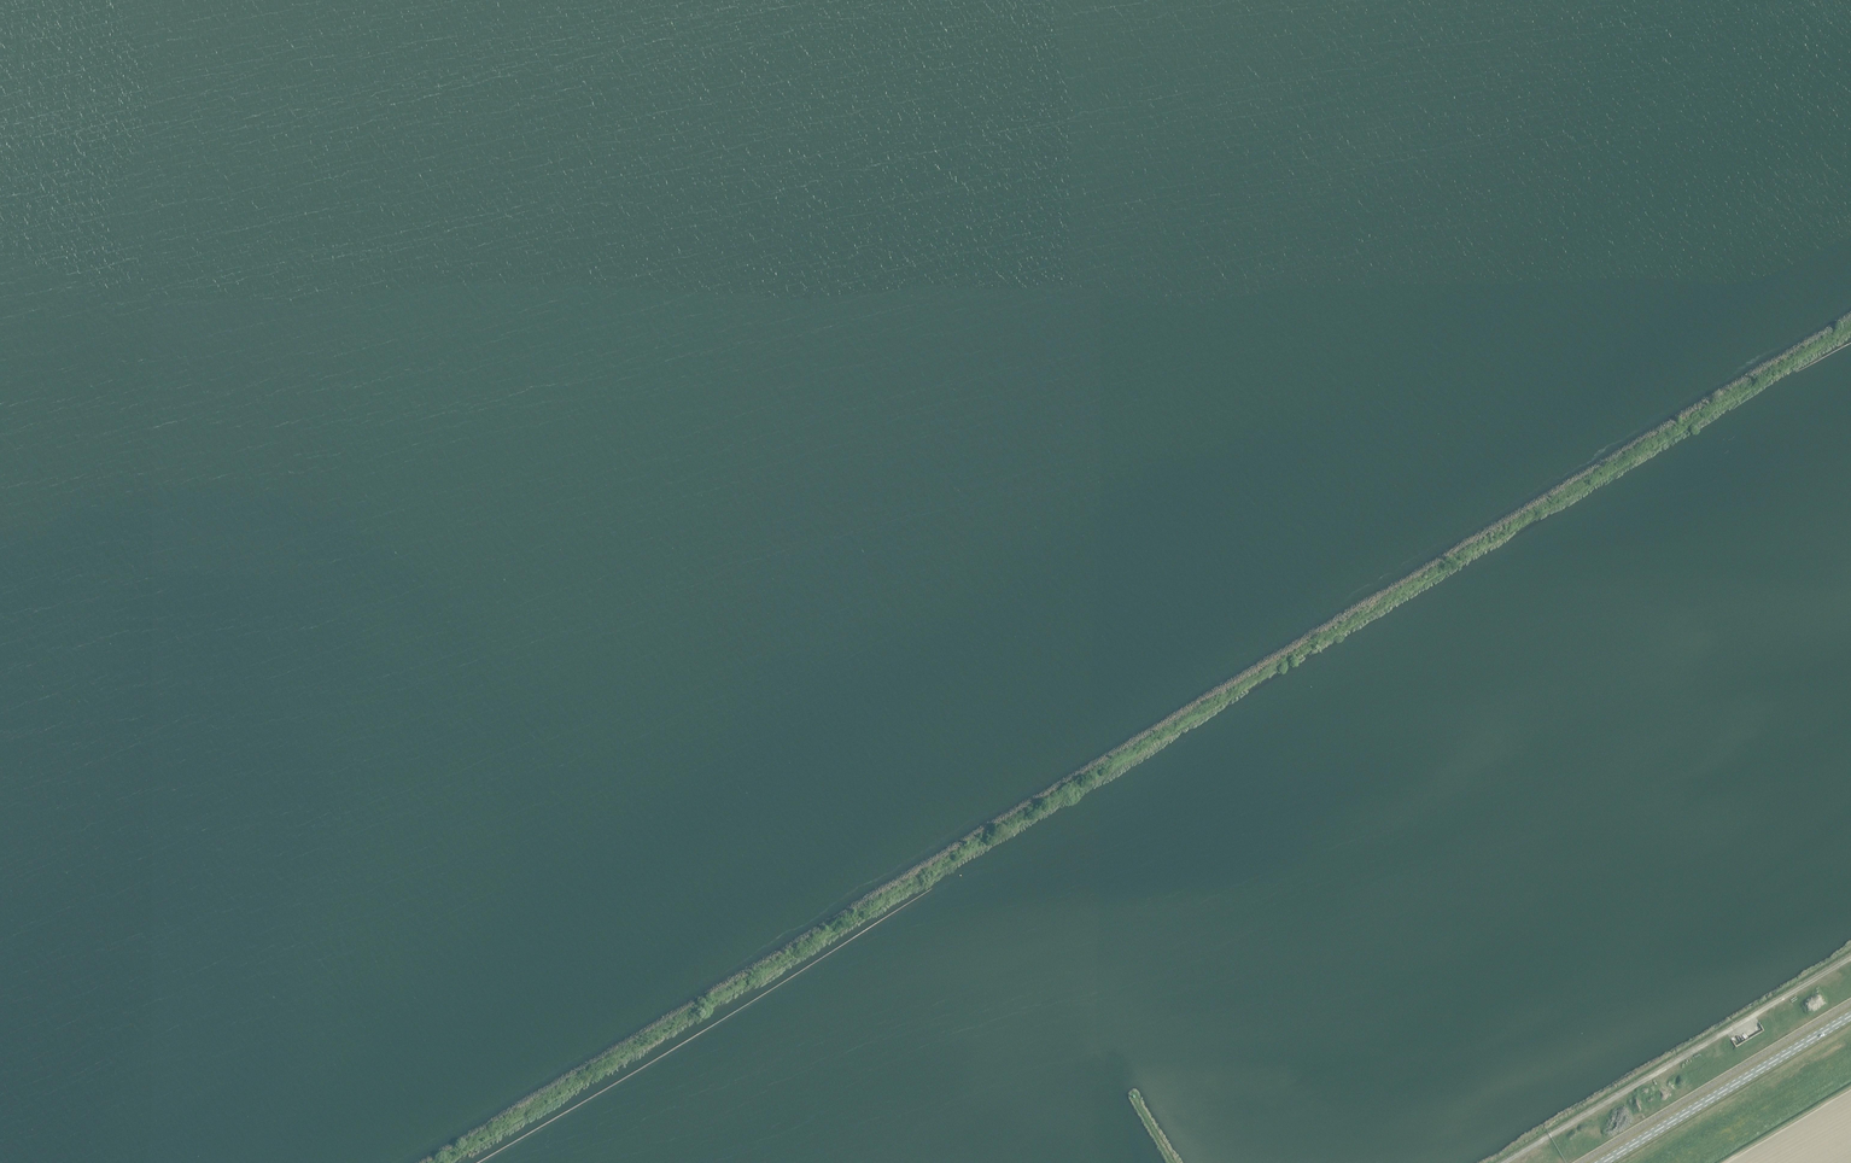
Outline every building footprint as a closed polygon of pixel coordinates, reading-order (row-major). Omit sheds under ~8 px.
[(1523,1157),(1542,1146),(1540,1142),(1521,1153),(1523,1157)]
